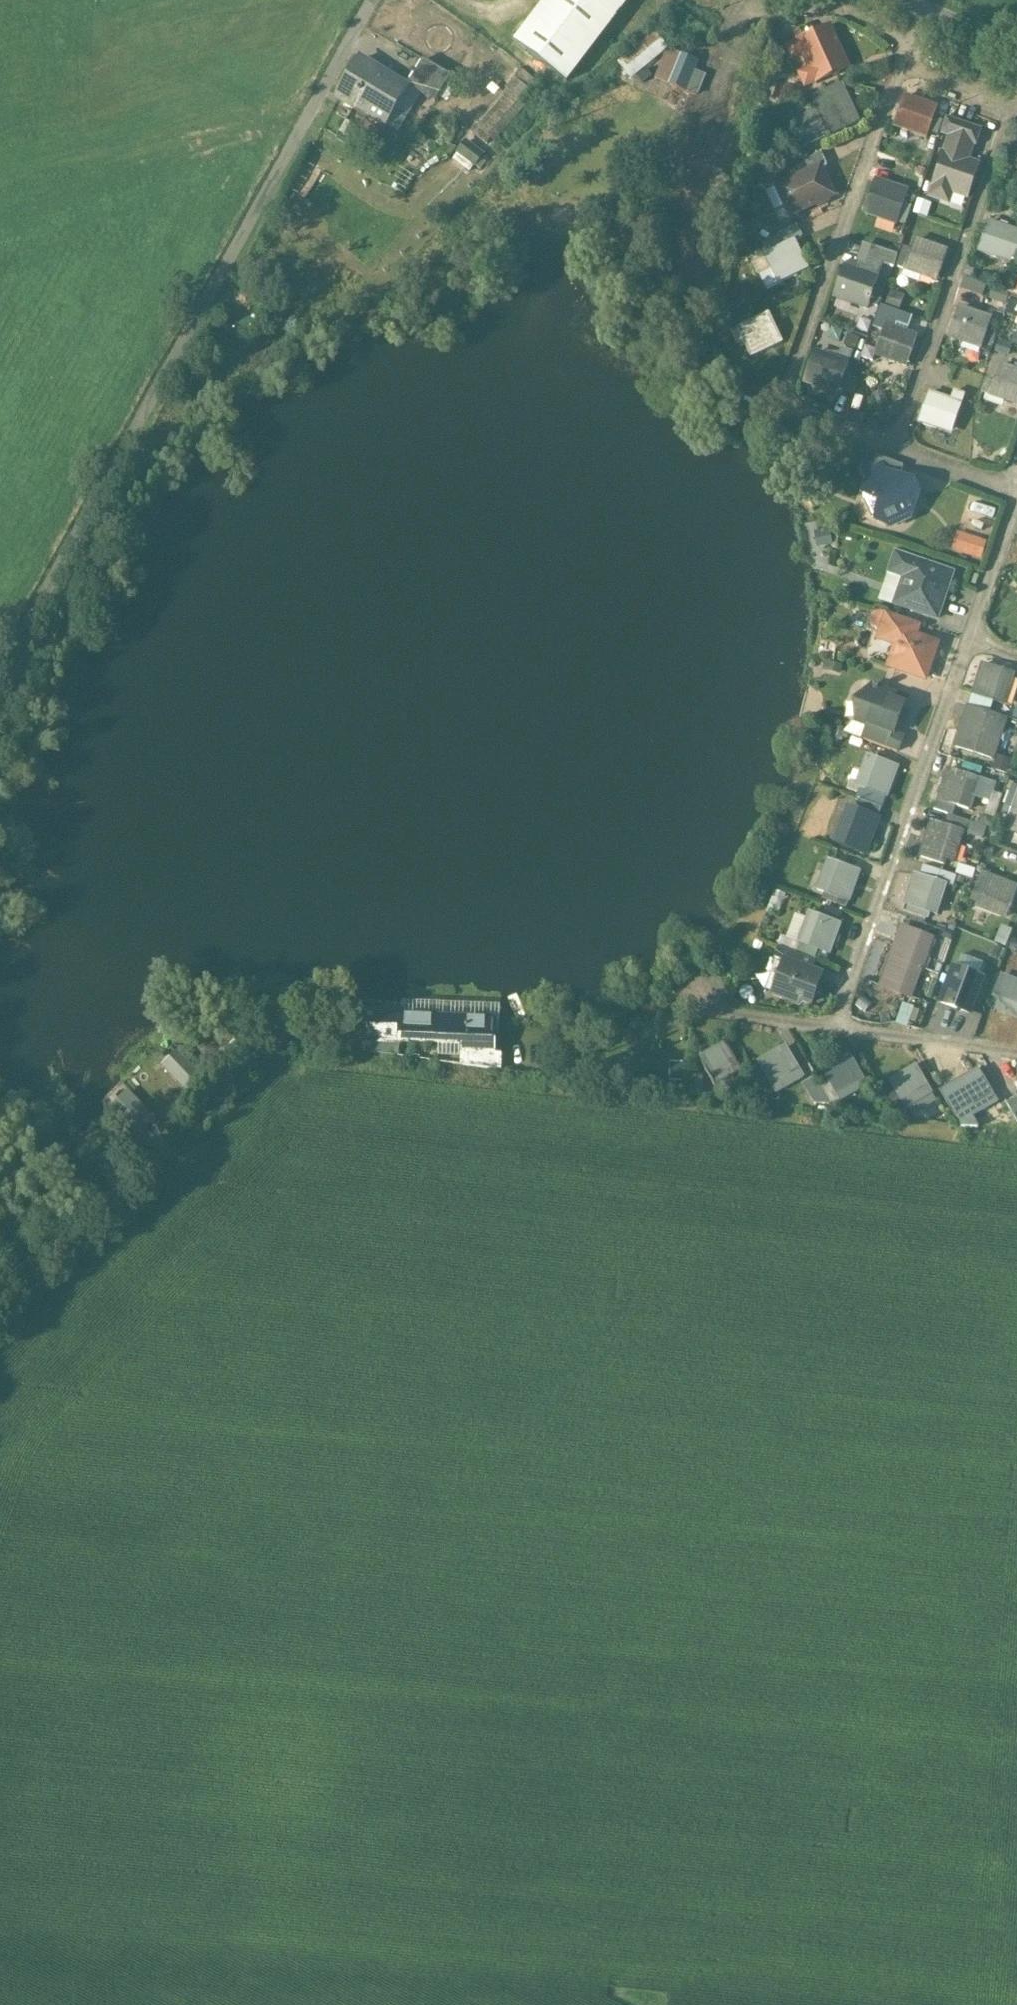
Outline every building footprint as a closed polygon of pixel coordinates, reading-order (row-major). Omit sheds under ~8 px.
[(515,41),(567,82),(630,0),(547,0),(515,41)] [(849,71),(830,28),(783,49),(790,64),(803,58),(808,70),(796,75),(803,91),(849,71)] [(657,39),(624,66),(631,73),(663,46),(657,39)] [(684,57),(673,85),(686,91),(698,63),(684,57)] [(452,76),(424,60),(409,86),(436,102),(452,76)] [(378,71),(361,61),(339,97),(386,126),(406,93),(376,76),(378,71)] [(792,122),(804,150),(860,125),(842,84),(805,100),(810,114),(792,122)] [(937,109),(906,98),(896,127),(913,133),(914,128),(929,133),(933,122),(937,109)] [(981,130),(947,118),(942,133),(953,137),(973,144),(976,145),(981,130)] [(938,124),(933,122),(929,133),(934,135),(938,124)] [(946,156),(931,197),(949,203),(953,191),(968,197),(978,166),(967,162),(973,144),(953,137),(946,156)] [(475,172),(487,154),(467,140),(454,158),(475,172)] [(1009,167),(1016,170),(1016,144),(1009,167)] [(307,163),(294,193),(310,200),(322,170),(307,163)] [(821,168),(795,180),(778,188),(791,216),(834,196),(821,168)] [(908,194),(876,183),(866,212),(883,218),(885,213),(899,218),(908,194)] [(989,223),(979,252),(996,258),(998,254),(1013,259),(1016,249),(1016,233),(989,223)] [(797,228),(781,235),(781,236),(785,246),(795,241),(795,242),(802,239),(797,228)] [(781,236),(765,244),(769,254),(785,246),(781,236)] [(795,241),(785,246),(769,254),(777,270),(762,277),(768,290),(809,270),(795,242),(795,241)] [(948,252),(916,241),(912,251),(907,266),(908,266),(907,271),(938,281),(948,252)] [(898,256),(867,245),(863,257),(883,264),(894,268),(898,256)] [(912,251),(905,249),(898,268),(907,271),(908,266),(907,266),(912,251)] [(883,264),(863,257),(858,272),(878,279),(883,264)] [(858,272),(846,269),(836,298),(853,304),(868,309),(869,304),(874,290),(878,279),(858,272)] [(966,276),(960,288),(984,298),(989,286),(966,276)] [(996,287),(991,299),(1007,305),(1012,292),(996,287)] [(882,293),(874,290),(869,304),(878,306),(882,293)] [(901,309),(906,298),(892,292),(887,303),(901,309)] [(1010,301),(1007,312),(1016,316),(1016,304),(1010,301)] [(995,310),(987,307),(985,313),(993,315),(995,310)] [(992,320),(960,309),(950,338),(967,344),(968,339),(983,344),(992,320)] [(754,322),(743,327),(756,356),(782,343),(769,315),(754,322)] [(751,316),(740,321),(743,327),(754,322),(751,316)] [(918,338),(886,326),(877,351),(892,356),(890,361),(907,367),(918,338)] [(852,353),(843,349),(838,361),(848,365),(852,353)] [(838,361),(816,354),(806,383),(823,389),(825,384),(839,389),(848,365),(838,361)] [(1001,367),(992,391),(1007,396),(1005,401),(1016,405),(1016,372),(1001,367)] [(965,396),(955,392),(952,402),(962,405),(965,396)] [(952,402),(930,394),(920,424),(937,430),(939,425),(953,430),(962,405),(952,402)] [(885,397),(875,399),(878,411),(888,408),(885,397)] [(904,466),(869,453),(864,468),(873,471),(874,469),(900,479),(904,466)] [(900,479),(874,469),(873,471),(864,495),(876,499),(880,510),(876,521),(892,527),(910,519),(919,495),(915,484),(900,479)] [(985,542),(958,533),(952,552),(979,561),(985,542)] [(954,574),(897,554),(891,573),(913,581),(908,596),(942,607),(942,606),(941,605),(944,597),(945,598),(954,574)] [(942,607),(908,596),(904,607),(938,619),(942,607)] [(921,626),(887,614),(881,630),(901,637),(902,632),(917,637),(921,626)] [(917,637),(902,632),(901,637),(890,667),(926,679),(938,645),(917,637)] [(1012,675),(984,665),(974,695),(998,703),(1003,689),(1007,691),(1012,675)] [(907,699),(880,689),(880,688),(875,686),(875,687),(872,686),(858,704),(857,720),(870,724),(894,733),(907,699)] [(1008,712),(1001,709),(999,716),(1004,717),(1006,718),(1008,712)] [(998,717),(989,714),(986,724),(995,727),(1000,728),(1004,717),(999,716),(998,717)] [(986,724),(967,718),(957,747),(981,755),(985,741),(990,743),(995,727),(986,724)] [(894,733),(870,724),(864,740),(898,753),(904,736),(894,733)] [(898,767),(870,757),(864,772),(869,774),(864,788),(887,796),(898,767)] [(996,784),(949,769),(939,800),(969,810),(974,796),(989,801),(996,784)] [(1004,812),(1011,814),(1016,799),(1016,790),(1013,788),(1004,812)] [(883,808),(860,799),(856,810),(879,819),(883,808)] [(856,810),(851,808),(845,824),(850,826),(845,839),(849,841),(868,848),(879,819),(856,810)] [(971,822),(949,815),(945,825),(962,831),(967,833),(971,822)] [(945,825),(933,822),(923,851),(947,859),(952,861),(962,831),(945,825)] [(987,827),(971,822),(967,833),(984,838),(987,827)] [(868,848),(849,841),(847,847),(866,854),(868,848)] [(947,859),(923,851),(921,856),(945,864),(947,859)] [(859,871),(831,861),(825,877),(830,879),(825,892),(839,897),(849,901),(859,871)] [(957,876),(923,865),(920,876),(944,884),(953,887),(957,876)] [(920,876),(916,874),(904,910),(928,918),(934,898),(939,899),(944,884),(920,876)] [(988,876),(979,900),(993,905),(991,909),(1007,915),(1016,888),(1016,887),(988,876)] [(839,897),(825,892),(823,898),(837,904),(839,897)] [(840,924),(812,914),(806,929),(811,931),(806,944),(808,945),(818,949),(829,953),(840,924)] [(945,930),(931,925),(928,931),(942,936),(945,930)] [(931,937),(903,927),(892,956),(920,966),(920,967),(931,937)] [(1008,949),(996,944),(993,953),(1005,957),(1008,949)] [(818,949),(808,945),(806,953),(815,956),(818,949)] [(814,960),(780,948),(776,960),(785,963),(786,962),(810,971),(814,960)] [(1005,957),(993,953),(986,971),(987,971),(982,983),(993,987),(1005,957)] [(892,956),(881,985),(904,994),(909,980),(914,982),(918,971),(933,977),(935,973),(920,967),(920,966),(892,956)] [(986,971),(957,960),(944,997),(973,1007),(982,983),(987,971),(986,971)] [(810,971),(786,962),(785,963),(775,993),(801,1003),(802,1000),(811,1003),(821,975),(810,971)] [(1001,977),(994,995),(1001,998),(1008,979),(1001,977)] [(1008,979),(1001,998),(999,1002),(1013,1007),(1011,1012),(1016,1014),(1016,982),(1008,979)] [(993,987),(982,983),(973,1007),(984,1012),(993,987)] [(898,1022),(909,1025),(915,1005),(904,1002),(898,1022)] [(495,1020),(401,1017),(401,1013),(362,1011),(361,1041),(400,1043),(400,1041),(464,1044),(464,1050),(494,1051),(495,1020)] [(726,1043),(717,1048),(720,1053),(703,1063),(716,1087),(742,1072),(726,1043)] [(786,1047),(759,1063),(763,1069),(775,1089),(777,1092),(803,1077),(789,1053),(786,1047)] [(181,1050),(159,1071),(176,1088),(198,1066),(181,1050)] [(494,1051),(464,1050),(463,1066),(500,1070),(501,1051),(494,1051)] [(848,1054),(837,1060),(842,1069),(853,1062),(848,1054)] [(842,1069),(828,1077),(841,1101),(867,1086),(854,1062),(853,1062),(842,1069)] [(775,1089),(763,1069),(753,1074),(765,1095),(775,1089)] [(918,1070),(892,1085),(901,1099),(906,1109),(932,1093),(918,1070)] [(980,1072),(943,1094),(962,1127),(979,1127),(972,1116),(997,1101),(980,1072)] [(703,1094),(703,1078),(693,1078),(692,1094),(703,1094)] [(892,1085),(889,1079),(879,1085),(890,1105),(901,1099),(892,1085)] [(829,1080),(820,1086),(832,1106),(841,1101),(829,1080)] [(128,1090),(109,1110),(139,1141),(159,1121),(128,1090)] [(1007,1103),(1016,1120),(1016,1097),(1007,1103)]
